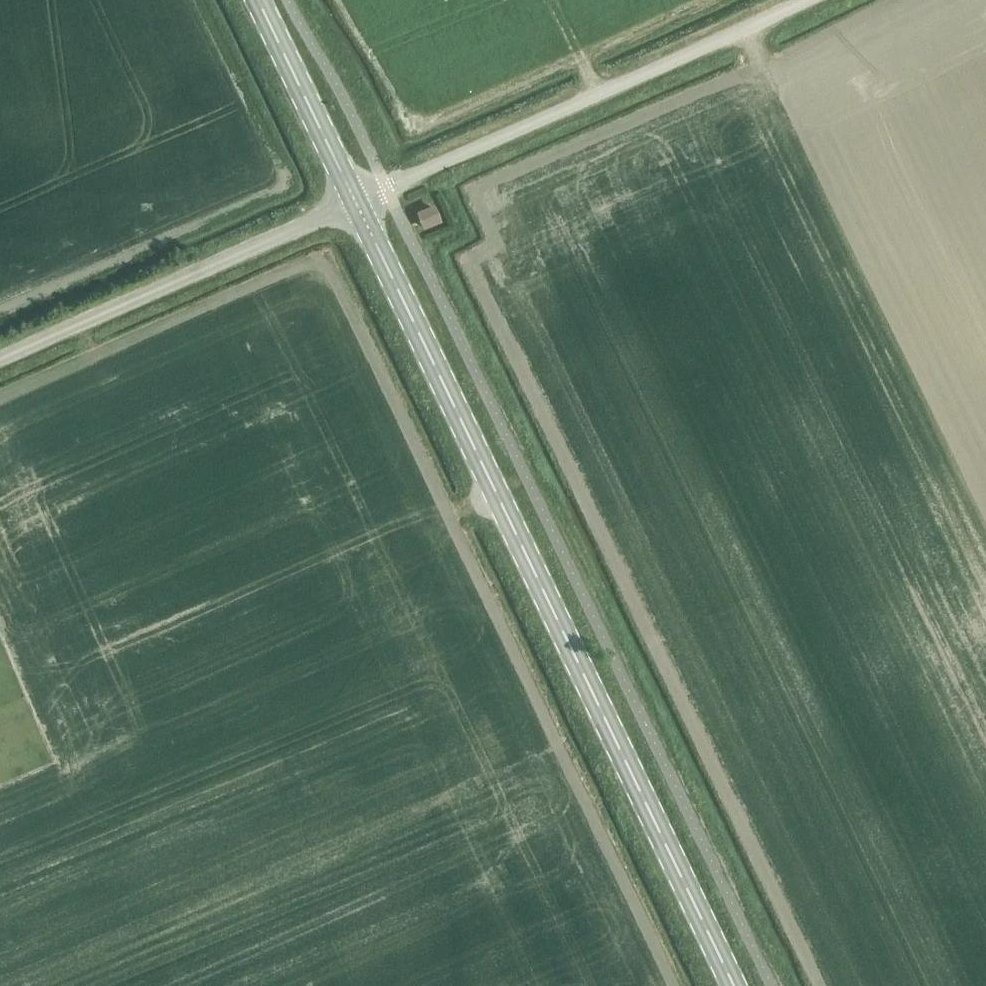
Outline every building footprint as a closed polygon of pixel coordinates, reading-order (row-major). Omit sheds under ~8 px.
[(433,208),(418,215),(424,228),(439,222),(433,208)]
